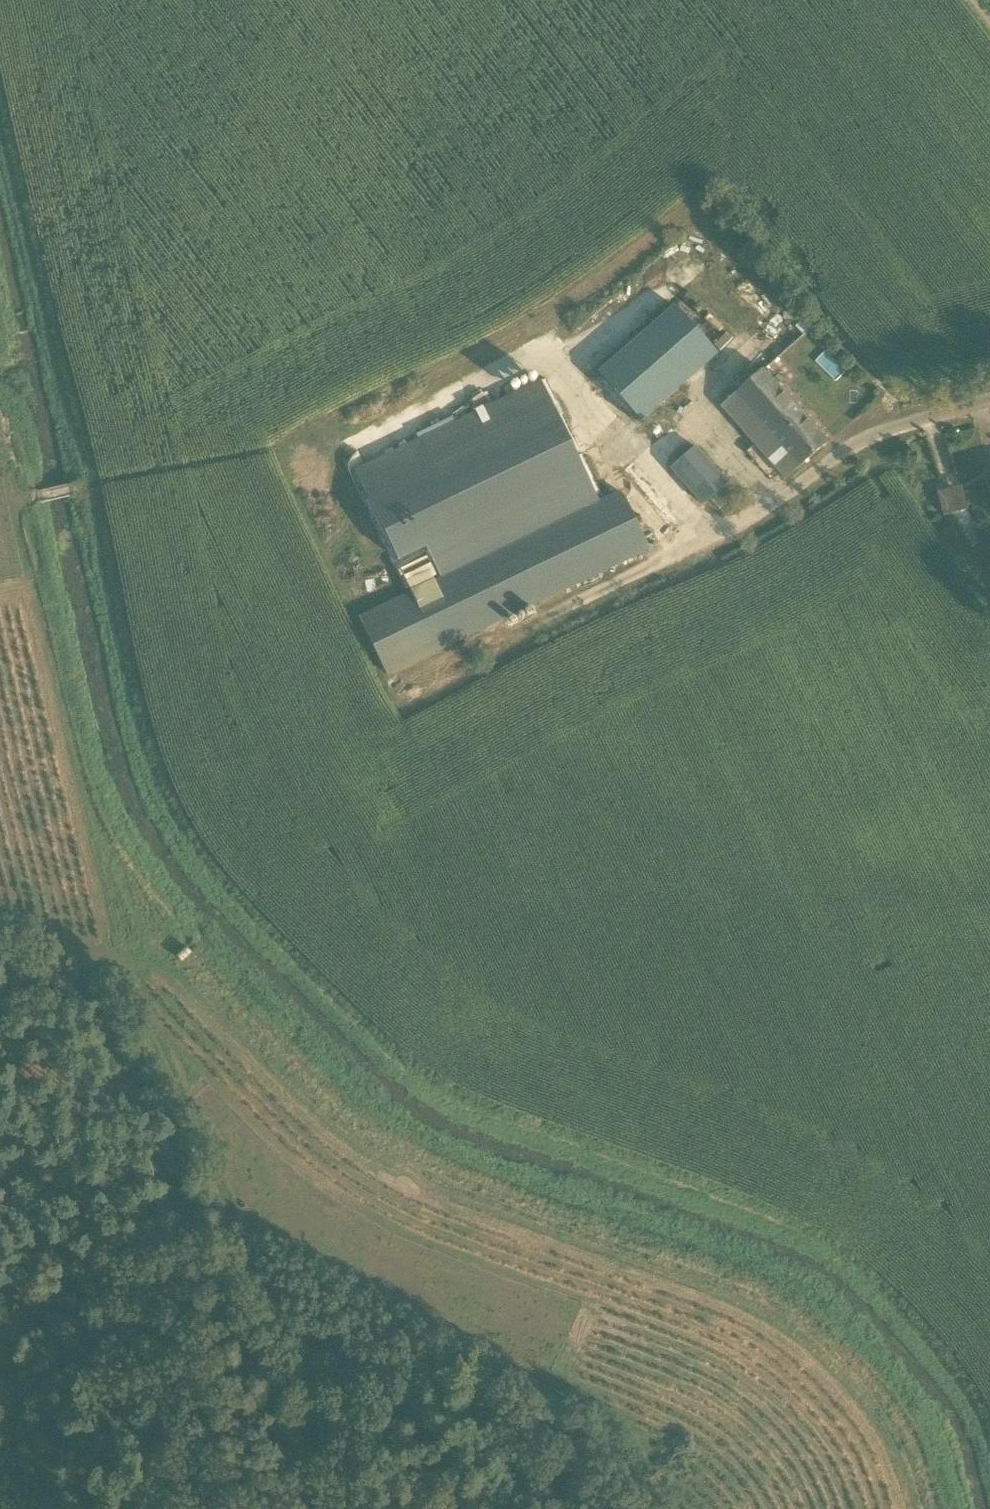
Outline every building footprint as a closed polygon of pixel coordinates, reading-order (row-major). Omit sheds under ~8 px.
[(720,346),(676,300),(602,370),(645,416),(720,346)] [(786,478),(827,443),(760,367),(721,403),(786,478)] [(453,511),(575,453),(541,380),(418,439),(453,511)] [(359,617),(378,657),(387,675),(650,548),(622,490),(517,541),(514,535),(502,541),(505,546),(359,617)]
